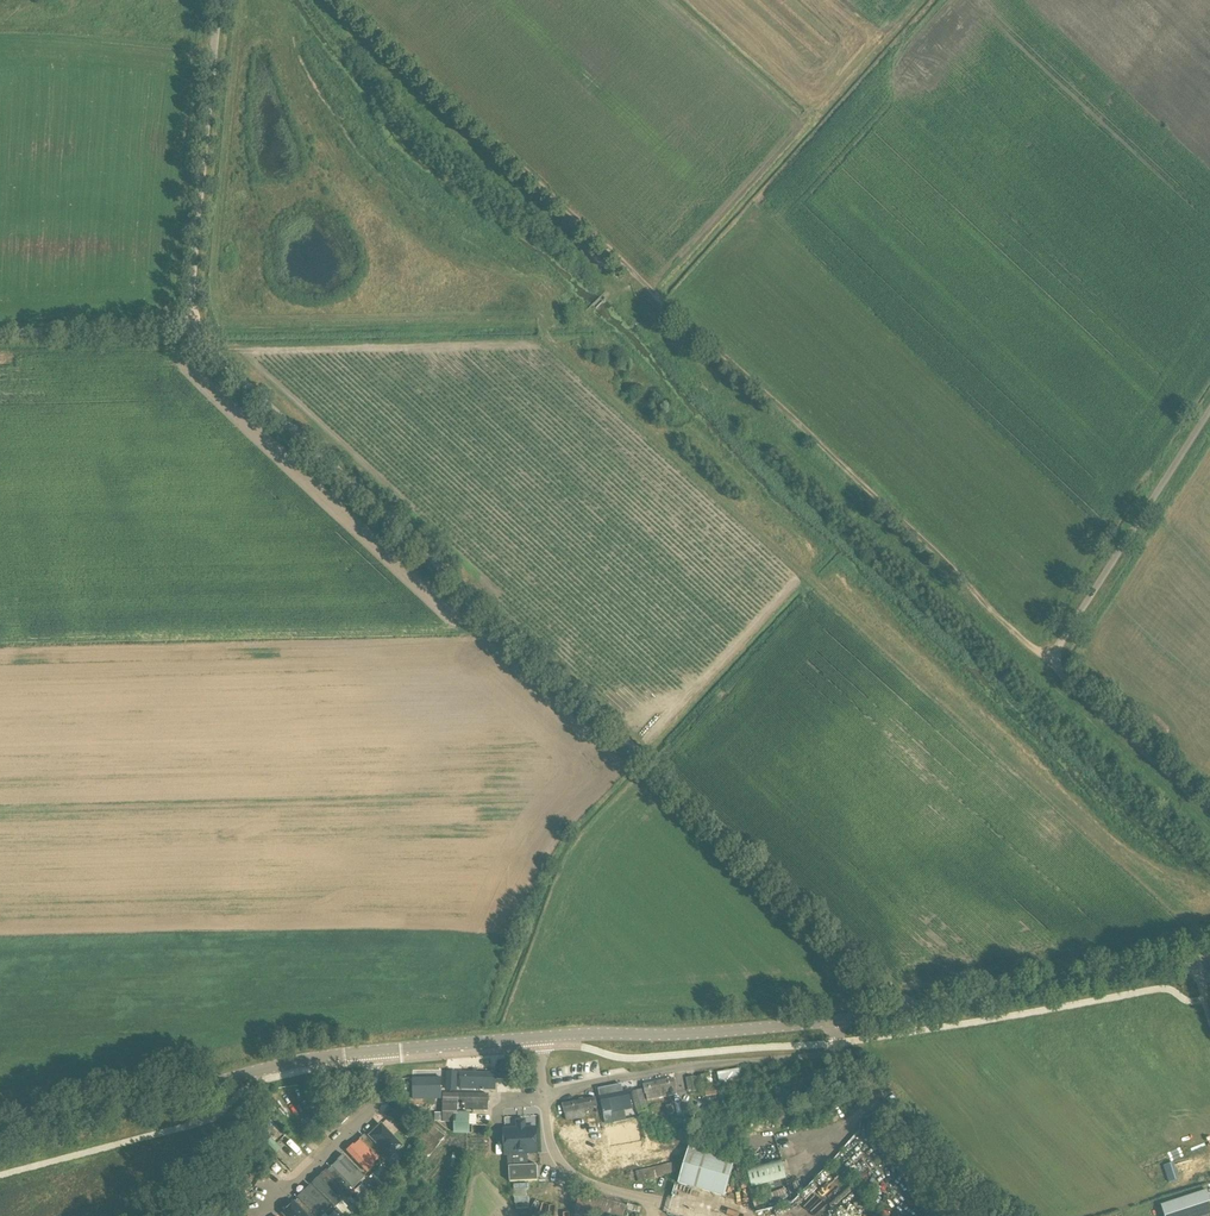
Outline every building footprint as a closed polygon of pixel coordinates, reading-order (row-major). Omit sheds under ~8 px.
[(741,1081),(739,1069),(718,1073),(720,1085),(741,1081)] [(457,1073),(448,1073),(447,1090),(456,1090),(457,1073)] [(461,1082),(470,1082),(473,1082),(473,1089),(484,1089),(484,1090),(484,1089),(495,1090),(496,1074),(461,1073),(461,1082)] [(701,1090),(708,1089),(705,1075),(698,1076),(701,1090)] [(689,1092),(698,1091),(696,1077),(687,1078),(689,1092)] [(413,1087),(414,1100),(442,1100),(442,1087),(442,1078),(413,1079),(413,1087)] [(648,1101),(655,1099),(678,1094),(675,1079),(644,1086),(646,1094),(648,1101)] [(606,1124),(614,1122),(612,1111),(632,1107),(631,1103),(632,1103),(632,1102),(631,1103),(629,1091),(601,1097),(606,1124)] [(638,1113),(647,1111),(642,1091),(633,1093),(638,1113)] [(444,1095),(444,1123),(455,1123),(455,1135),(470,1135),(470,1114),(458,1114),(458,1104),(465,1104),(465,1111),(474,1111),(474,1112),(475,1112),(475,1111),(489,1111),(489,1104),(489,1095),(444,1095)] [(563,1105),(566,1120),(586,1116),(585,1109),(597,1106),(596,1098),(563,1105)] [(347,1118),(337,1108),(331,1114),(341,1124),(347,1118)] [(388,1108),(385,1116),(393,1120),(397,1112),(388,1108)] [(368,1134),(390,1158),(404,1145),(381,1121),(368,1134)] [(536,1126),(505,1128),(506,1156),(508,1156),(508,1167),(510,1167),(510,1182),(538,1181),(538,1166),(525,1166),(524,1155),(537,1155),(536,1126)] [(428,1156),(444,1135),(434,1127),(418,1148),(428,1156)] [(365,1171),(378,1159),(357,1137),(344,1150),(365,1171)] [(690,1147),(679,1185),(725,1199),(736,1161),(690,1147)] [(328,1168),(349,1191),(364,1177),(342,1154),(328,1168)] [(261,1175),(268,1167),(257,1158),(251,1165),(261,1175)] [(782,1161),(748,1169),(748,1170),(753,1187),(787,1179),(782,1161)] [(1163,1164),(1167,1182),(1177,1180),(1173,1162),(1163,1164)] [(638,1181),(677,1173),(675,1163),(636,1172),(638,1181)] [(347,1194),(323,1171),(312,1181),(336,1205),(347,1194)] [(333,1206),(310,1183),(296,1196),(316,1215),(321,1215),(333,1206)] [(528,1208),(527,1183),(513,1183),(514,1208),(528,1208)] [(1207,1189),(1161,1204),(1165,1215),(1209,1215),(1209,1198),(1207,1189)] [(582,1191),(574,1215),(576,1215),(624,1215),(627,1205),(582,1191)] [(296,1200),(283,1212),(287,1215),(311,1215),(296,1200)] [(352,1214),(353,1215),(357,1215),(359,1214),(358,1210),(353,1205),(352,1204),(347,1209),(352,1214)]
